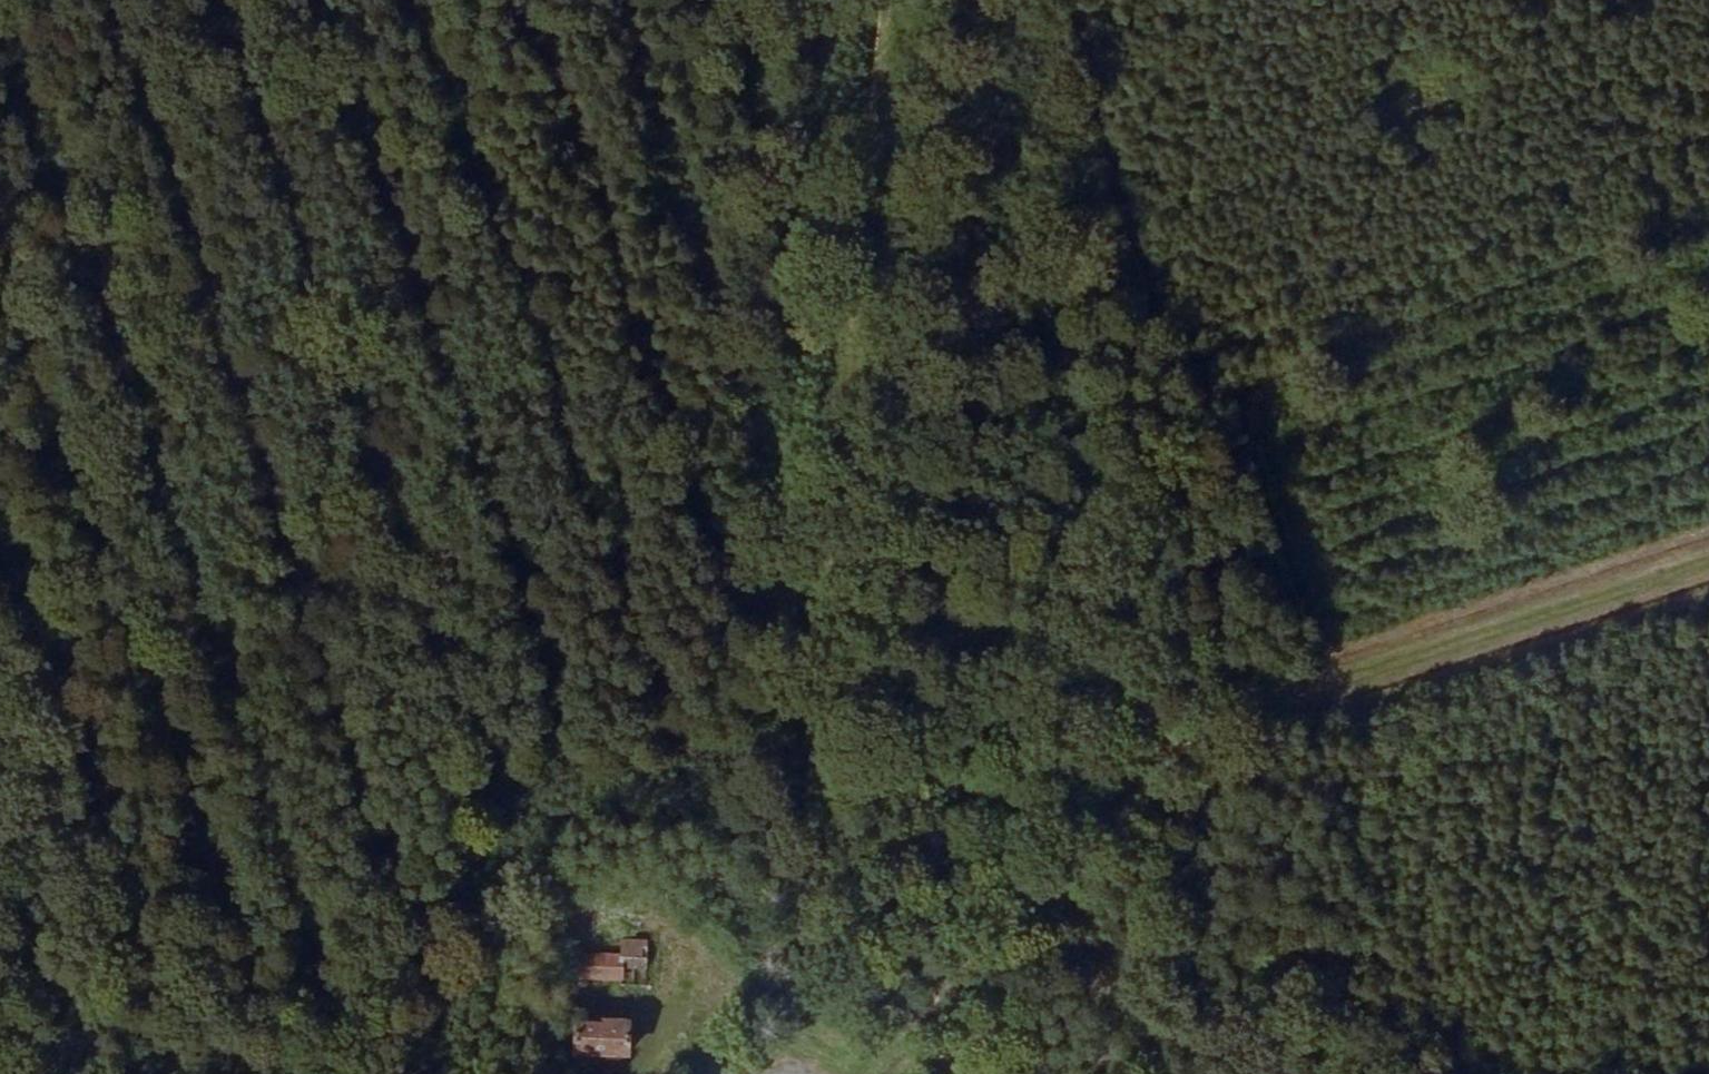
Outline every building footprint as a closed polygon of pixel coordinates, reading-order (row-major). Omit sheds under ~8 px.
[(625,957),(582,956),(583,990),(656,991),(656,942),(625,941),(625,957)] [(637,1021),(578,1021),(577,1061),(637,1061),(637,1021)]
